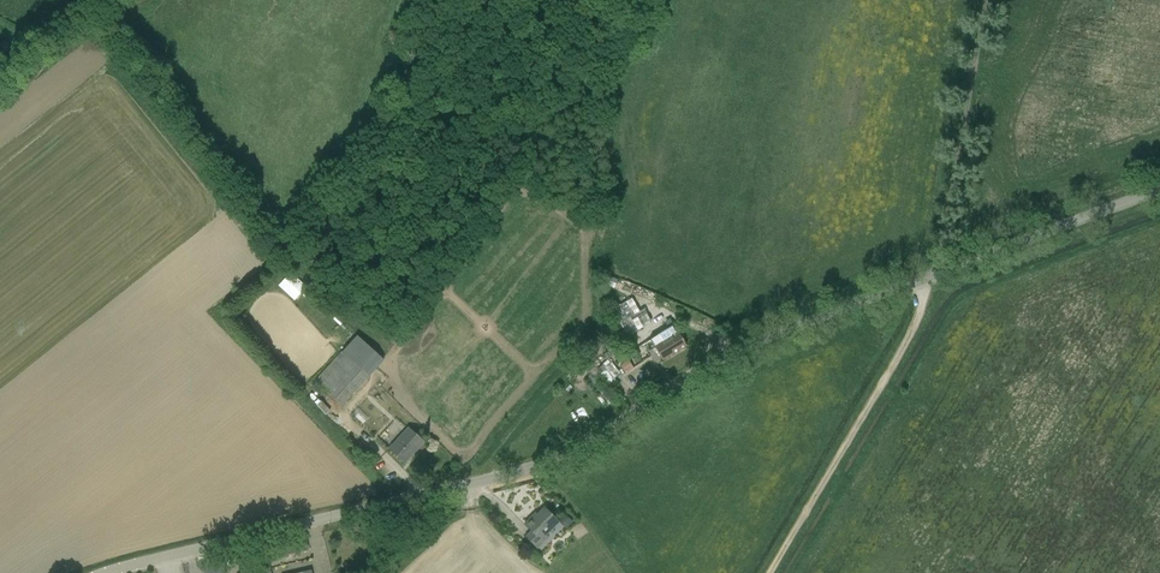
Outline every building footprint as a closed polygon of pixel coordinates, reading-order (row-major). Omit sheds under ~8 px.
[(604,284),(613,288),(616,281),(607,277),(604,284)] [(643,309),(639,303),(629,310),(631,313),(629,314),(632,318),(622,324),(629,336),(651,322),(644,312),(643,309)] [(661,341),(654,346),(662,360),(686,345),(677,331),(675,333),(671,327),(658,335),(659,336),(658,337),(661,341)] [(628,338),(623,330),(617,334),(622,342),(630,355),(637,351),(629,338),(628,338)] [(601,356),(595,349),(587,356),(599,372),(610,363),(603,355),(601,356)] [(369,376),(342,351),(314,381),(341,406),(369,376)] [(585,368),(588,372),(593,368),(590,364),(585,368)] [(625,374),(631,384),(648,374),(642,364),(625,374)] [(408,427),(388,449),(404,463),(424,442),(408,427)] [(524,524),(531,531),(526,537),(538,548),(548,537),(546,535),(559,522),(544,507),(533,519),(531,517),(524,524)] [(566,529),(573,522),(565,514),(558,521),(566,529)] [(273,562),(300,554),(297,544),(270,551),(273,562)] [(263,570),(270,569),(267,557),(260,558),(263,570)] [(274,565),(277,572),(306,572),(302,558),(274,565)]
